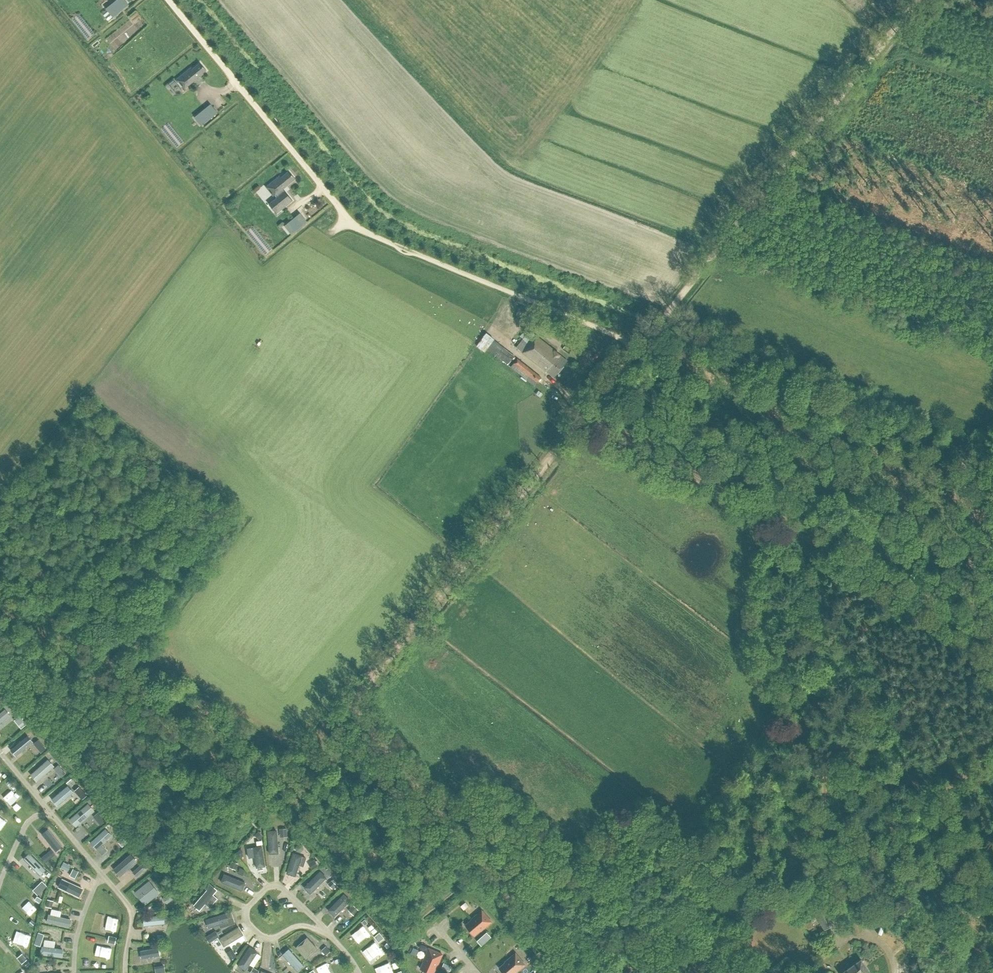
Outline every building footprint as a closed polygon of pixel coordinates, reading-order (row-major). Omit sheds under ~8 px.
[(117,14),(128,4),(125,0),(117,0),(110,6),(117,14)] [(207,70),(200,62),(192,68),(191,67),(176,80),(183,89),(207,70)] [(199,113),(206,121),(213,116),(206,108),(199,113)] [(280,175),(266,187),(273,196),(275,195),(277,197),(269,204),(270,204),(276,211),(275,211),(276,213),(293,200),(285,191),(283,188),(295,178),(289,170),(281,177),(280,175)] [(289,222),(296,230),(303,225),(296,217),(289,222)] [(476,345),(484,351),(487,348),(507,364),(514,355),(486,333),(476,345)] [(535,334),(521,351),(523,353),(554,377),(567,360),(537,336),(535,334)] [(534,386),(537,382),(541,377),(517,358),(513,363),(510,367),(534,386)] [(33,743),(37,747),(42,743),(38,739),(33,743)] [(53,768),(57,773),(62,768),(58,764),(53,768)] [(19,798),(26,790),(18,783),(11,790),(19,798)] [(74,790),(77,794),(83,790),(79,786),(74,790)] [(4,822),(10,813),(0,807),(0,819),(4,822)] [(105,820),(102,816),(97,820),(100,825),(105,820)] [(105,829),(90,841),(96,848),(102,854),(107,849),(102,843),(111,835),(112,834),(110,833),(115,828),(111,824),(106,829),(106,828),(105,829)] [(57,853),(64,847),(49,829),(42,834),(57,853)] [(276,830),(267,831),(269,854),(278,853),(276,830)] [(259,831),(255,835),(260,839),(264,835),(259,831)] [(302,845),(298,843),(295,846),(296,850),(300,852),(303,849),(302,845)] [(263,846),(254,847),(257,868),(266,866),(263,846)] [(51,857),(47,852),(41,857),(45,862),(51,857)] [(292,853),(286,874),(295,876),(301,855),(292,853)] [(120,876),(138,861),(131,854),(114,869),(120,876)] [(313,859),(308,863),(312,869),(318,865),(313,859)] [(232,861),(230,867),(236,869),(239,863),(232,861)] [(69,871),(71,865),(64,862),(61,867),(69,871)] [(137,876),(145,868),(141,864),(132,871),(137,876)] [(320,871),(303,887),(310,894),(326,877),(320,871)] [(225,874),(222,882),(243,890),(246,882),(225,874)] [(80,897),(84,888),(63,878),(58,886),(80,897)] [(160,893),(149,880),(135,892),(138,896),(142,893),(149,902),(160,893)] [(331,880),(327,884),(332,888),(336,884),(331,880)] [(207,890),(194,905),(200,910),(205,904),(210,907),(215,901),(211,897),(213,895),(207,890)] [(167,903),(173,899),(169,894),(163,898),(167,903)] [(343,894),(327,910),(334,917),(350,900),(343,894)] [(468,905),(465,901),(460,906),(463,909),(468,905)] [(812,911),(824,929),(835,922),(824,904),(812,911)] [(353,905),(348,910),(353,915),(358,910),(353,905)] [(482,910),(465,924),(474,936),(491,921),(482,910)] [(209,928),(219,925),(220,928),(235,923),(231,911),(226,913),(206,919),(209,928)] [(70,927),(72,919),(49,914),(47,922),(70,927)] [(144,926),(166,923),(165,915),(143,917),(144,926)] [(239,926),(220,938),(224,946),(244,934),(239,926)] [(491,936),(487,931),(481,935),(485,941),(491,936)] [(307,937),(295,947),(306,959),(317,949),(307,937)] [(378,943),(383,948),(387,944),(382,938),(378,943)] [(330,950),(326,945),(321,950),(325,955),(330,950)] [(62,957),(63,949),(42,946),(41,954),(62,957)] [(249,947),(237,965),(245,970),(257,952),(249,947)] [(419,950),(413,947),(410,953),(416,955),(419,950)] [(142,959),(160,956),(159,948),(141,951),(142,959)] [(288,948),(282,954),(297,971),(303,965),(288,948)] [(442,953),(428,948),(420,968),(430,972),(433,972),(442,953)] [(232,949),(227,952),(231,959),(237,956),(232,949)] [(498,967),(503,972),(514,972),(525,964),(516,952),(498,967)] [(27,958),(22,953),(17,958),(21,963),(27,958)] [(861,959),(841,972),(870,972),(861,959)] [(330,964),(321,968),(323,972),(332,968),(330,964)]
